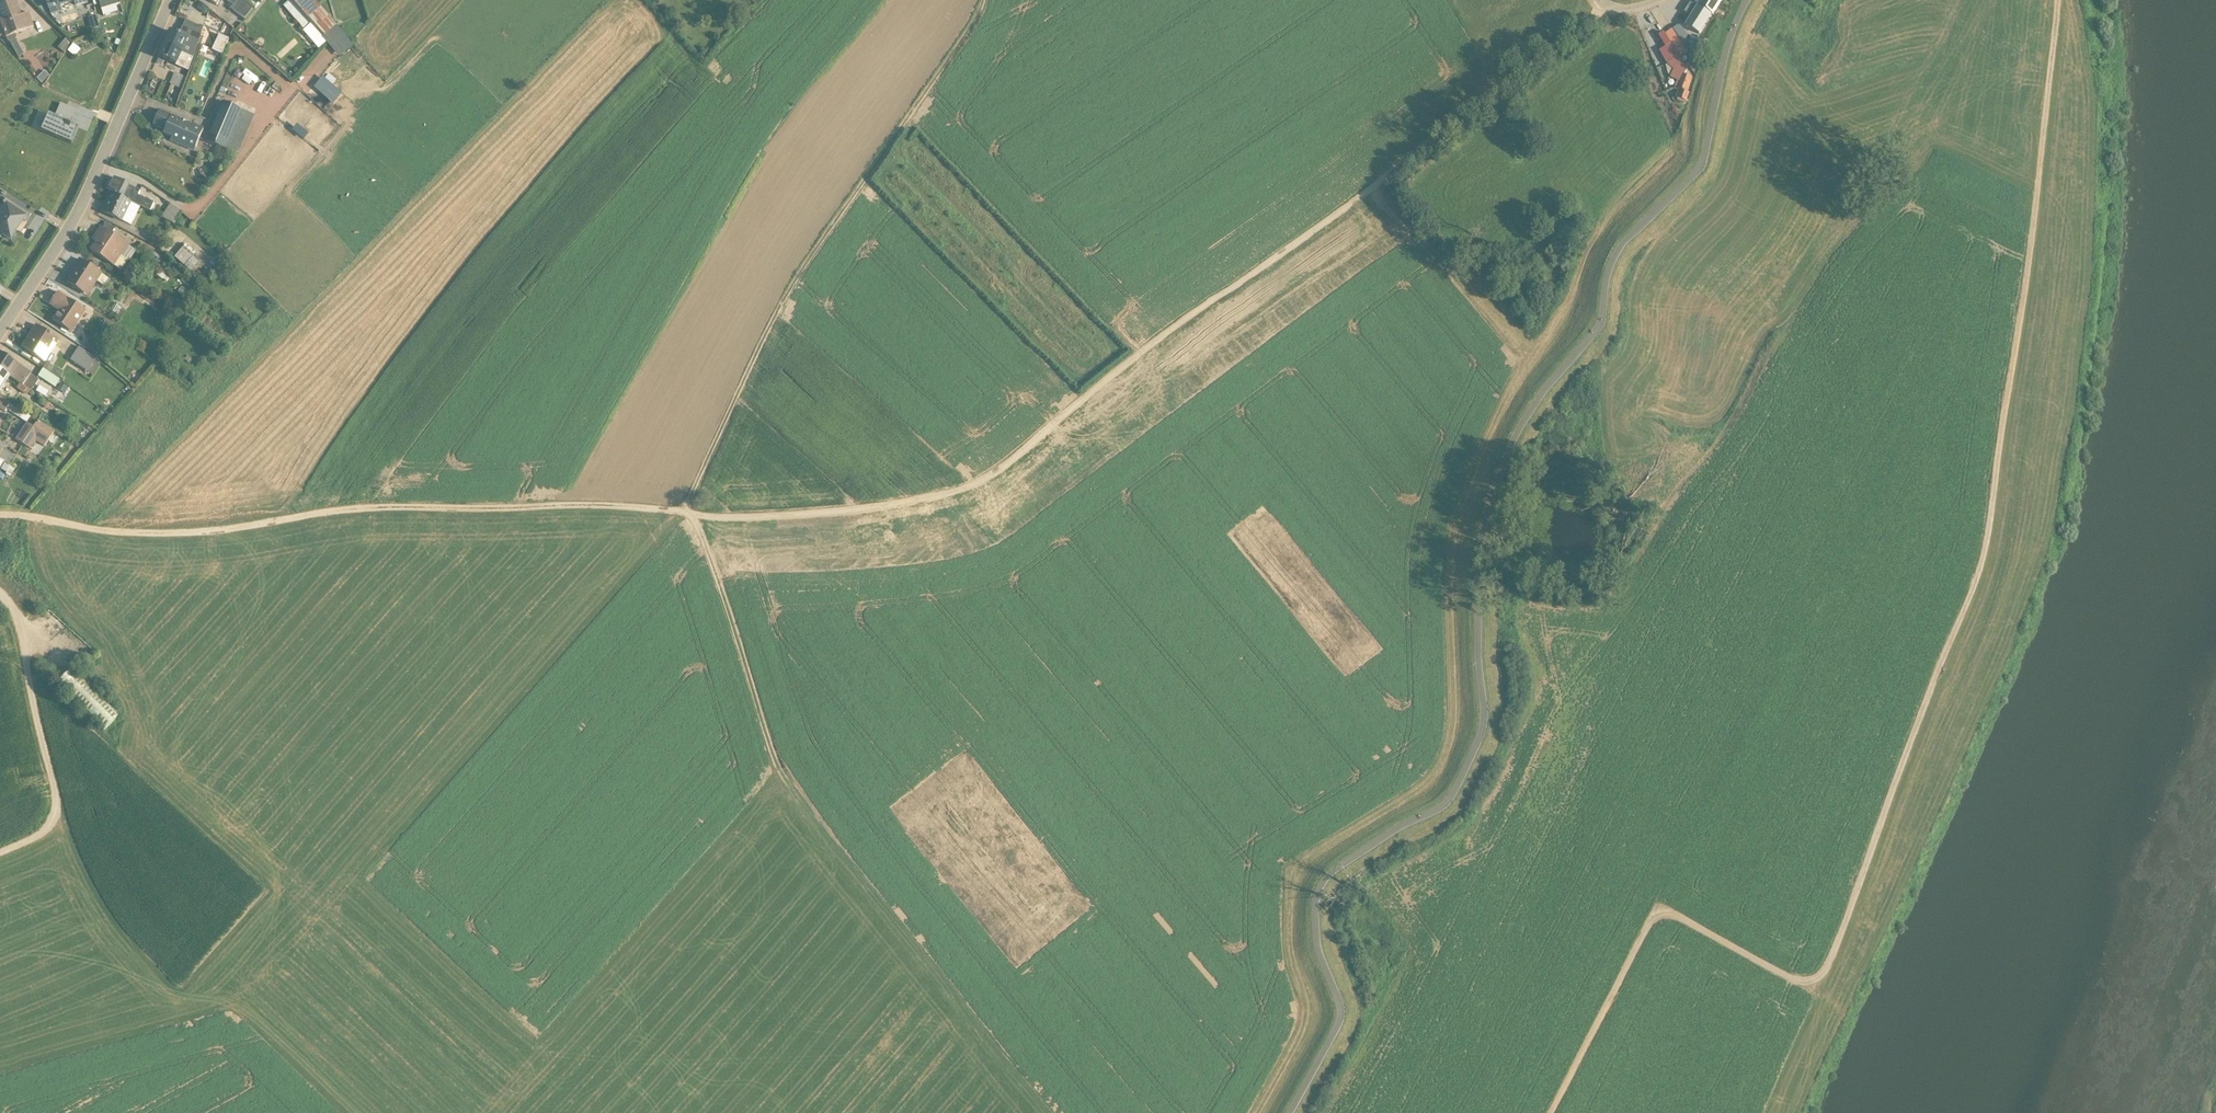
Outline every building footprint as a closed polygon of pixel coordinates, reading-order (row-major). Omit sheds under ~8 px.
[(15,0),(12,0),(0,5),(0,15),(1,18),(0,19),(0,23),(7,43),(9,42),(18,58),(24,55),(15,40),(16,39),(15,34),(33,27),(34,27),(28,13),(21,16),(15,0)] [(48,6),(46,7),(48,11),(49,10),(51,15),(61,12),(60,7),(73,3),(74,7),(84,4),(83,0),(46,0),(48,6)] [(101,10),(119,5),(118,0),(98,0),(101,10)] [(244,19),(252,9),(240,0),(224,0),(232,6),(230,10),(243,19),(244,19)] [(326,43),(290,0),(282,6),(303,31),(302,32),(318,50),(326,43)] [(335,25),(313,0),(290,0),(321,36),(335,25)] [(1695,3),(1713,16),(1723,0),(1697,0),(1695,3)] [(200,3),(196,8),(205,15),(208,10),(200,3)] [(1686,27),(1699,35),(1711,17),(1690,3),(1684,13),(1691,19),(1686,27)] [(85,10),(88,19),(94,17),(92,8),(85,10)] [(169,32),(163,45),(193,59),(201,36),(204,29),(185,21),(182,27),(178,36),(169,32)] [(352,47),(335,25),(321,36),(340,57),(352,47)] [(1688,49),(1700,54),(1705,42),(1704,41),(1691,36),(1690,40),(1679,25),(1672,30),(1687,50),(1688,49)] [(1677,101),(1684,104),(1685,104),(1685,103),(1686,103),(1689,94),(1687,93),(1692,79),(1685,75),(1687,69),(1683,65),(1679,58),(1688,51),(1687,50),(1672,30),(1664,35),(1663,33),(1658,36),(1665,48),(1660,51),(1659,52),(1666,63),(1673,70),(1670,78),(1676,81),(1674,88),(1677,90),(1675,98),(1677,99),(1676,101),(1677,101)] [(212,51),(223,56),(230,39),(220,34),(212,51)] [(64,40),(57,48),(62,53),(70,44),(64,40)] [(79,51),(73,44),(67,51),(74,57),(79,51)] [(193,59),(163,45),(157,58),(158,58),(156,64),(160,66),(163,61),(188,72),(193,59)] [(200,57),(206,59),(209,48),(203,46),(200,57)] [(207,119),(232,62),(224,58),(200,117),(207,119)] [(33,76),(43,86),(50,77),(41,68),(33,76)] [(329,71),(314,87),(334,105),(344,93),(333,84),(337,79),(329,71)] [(1666,95),(1646,104),(1650,112),(1670,103),(1666,95)] [(204,142),(237,156),(254,116),(221,102),(204,142)] [(61,104),(60,104),(54,117),(48,115),(41,131),(71,145),(71,144),(78,128),(70,125),(76,111),(61,104)] [(203,130),(159,111),(152,125),(165,130),(163,134),(171,138),(169,142),(193,152),(203,130)] [(136,189),(113,178),(106,191),(150,211),(154,202),(138,195),(140,191),(140,190),(136,189)] [(131,226),(140,207),(110,193),(105,203),(102,202),(98,211),(122,222),(122,221),(131,226)] [(0,214),(0,234),(9,240),(21,222),(25,224),(30,215),(6,199),(1,206),(4,208),(0,214)] [(170,205),(162,217),(174,222),(180,213),(170,205)] [(112,235),(117,228),(108,221),(103,228),(112,235)] [(128,246),(100,228),(91,241),(94,243),(90,251),(114,267),(121,271),(128,262),(129,262),(135,252),(127,247),(128,246)] [(149,260),(154,249),(141,242),(135,253),(149,260)] [(187,247),(176,258),(185,266),(195,256),(187,247)] [(158,259),(161,254),(154,250),(151,256),(158,259)] [(71,275),(66,283),(87,297),(97,282),(104,286),(108,280),(102,275),(102,274),(78,259),(69,274),(71,275)] [(86,312),(57,292),(49,306),(58,312),(52,321),(71,334),(86,312)] [(36,326),(21,348),(49,365),(55,357),(50,354),(59,341),(36,326)] [(100,347),(90,340),(84,350),(93,356),(100,347)] [(78,348),(70,361),(91,376),(100,363),(98,362),(98,361),(78,348)] [(0,354),(0,371),(31,392),(37,383),(36,382),(37,379),(31,374),(19,366),(18,366),(0,354)] [(59,380),(63,373),(54,367),(54,368),(46,364),(43,369),(59,380)] [(60,380),(43,369),(38,377),(55,388),(60,380)] [(10,378),(0,372),(0,393),(10,378)] [(17,383),(14,387),(23,395),(27,390),(17,383)] [(68,388),(61,383),(57,389),(64,394),(68,388)] [(39,386),(36,392),(45,397),(48,392),(39,386)] [(21,412),(0,398),(0,410),(4,413),(6,411),(18,418),(21,412)] [(33,427),(23,445),(29,450),(35,441),(44,447),(54,432),(37,421),(33,427)] [(33,427),(26,423),(15,440),(23,445),(33,427)] [(912,828),(909,832),(917,839),(921,834),(912,828)] [(1015,926),(1020,921),(1005,907),(1000,912),(1015,926)]
